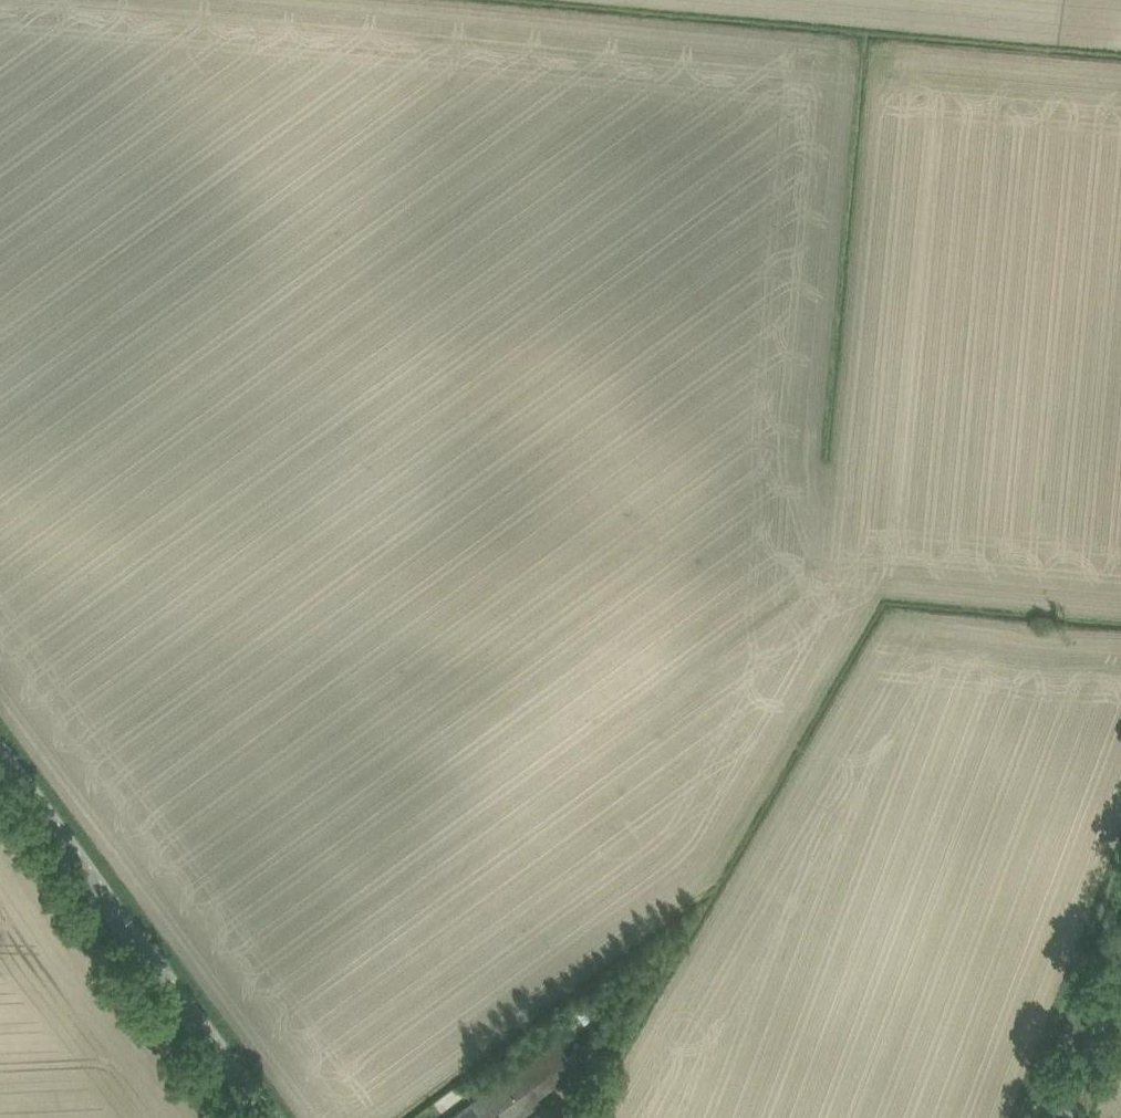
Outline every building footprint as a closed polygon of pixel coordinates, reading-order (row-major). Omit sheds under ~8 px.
[(450,1117),(517,1117),(539,1101),(534,1094),(577,1063),(558,1038),(462,1109),(450,1117)]
